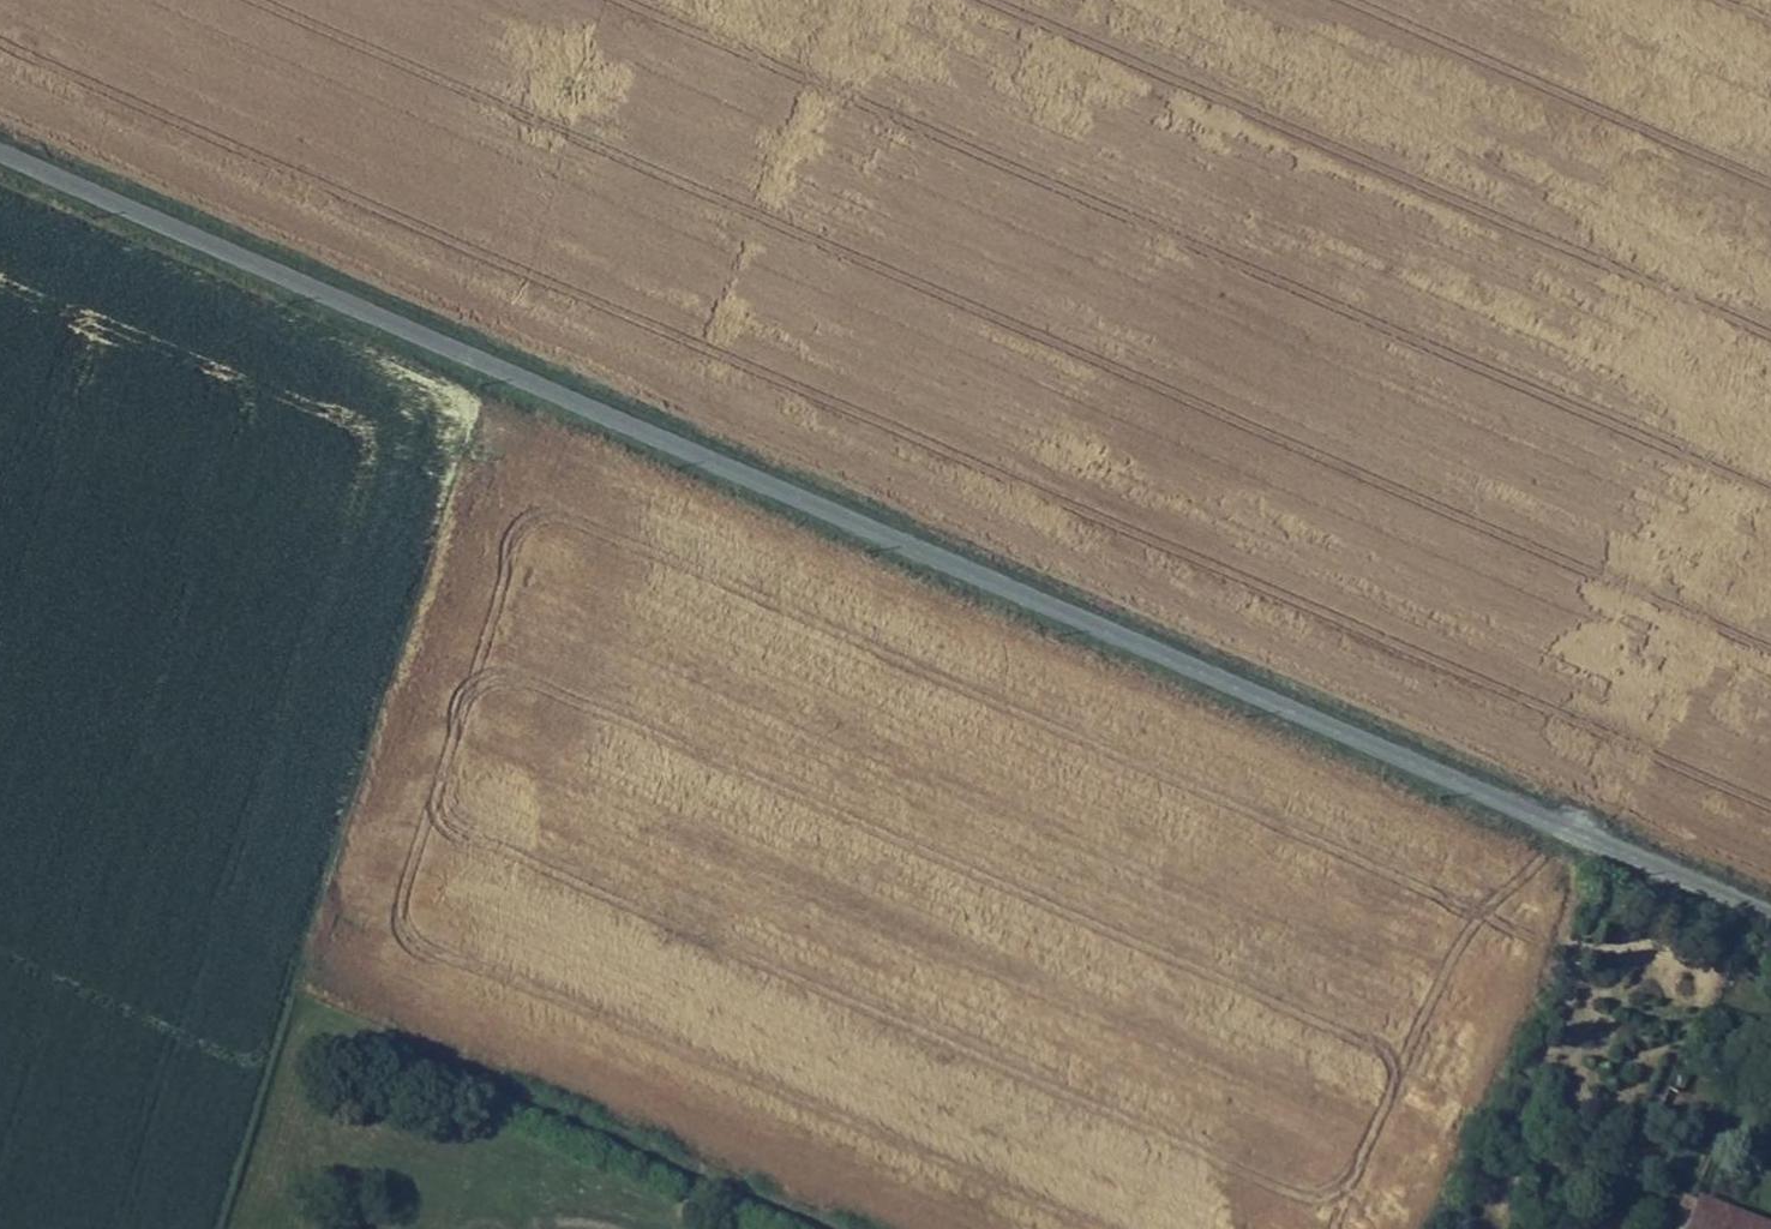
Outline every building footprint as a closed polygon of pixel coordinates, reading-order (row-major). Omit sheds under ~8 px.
[(1697,1190),(1695,1195),(1684,1191),(1681,1199),(1692,1203),(1682,1228),(1751,1228),(1757,1214),(1697,1190)] [(1757,1214),(1751,1228),(1770,1228),(1770,1220),(1757,1214)]
